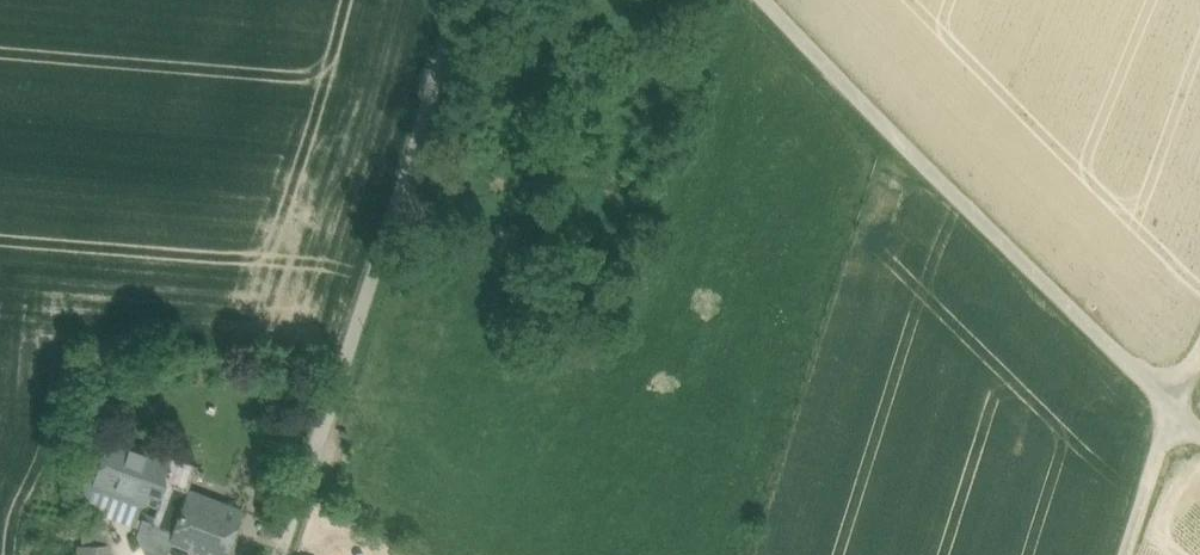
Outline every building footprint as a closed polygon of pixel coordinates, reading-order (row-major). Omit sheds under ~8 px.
[(112,442),(99,482),(152,501),(160,479),(167,461),(112,442)] [(160,479),(190,491),(196,471),(167,461),(160,479)] [(160,479),(152,501),(160,504),(154,522),(144,519),(138,536),(170,541),(190,491),(160,479)] [(190,491),(170,541),(206,554),(225,554),(244,512),(190,491)] [(83,546),(108,545),(106,526),(82,525),(83,546)] [(170,541),(138,536),(146,554),(167,554),(170,541)] [(108,545),(83,546),(79,546),(79,554),(108,554),(108,545)]
